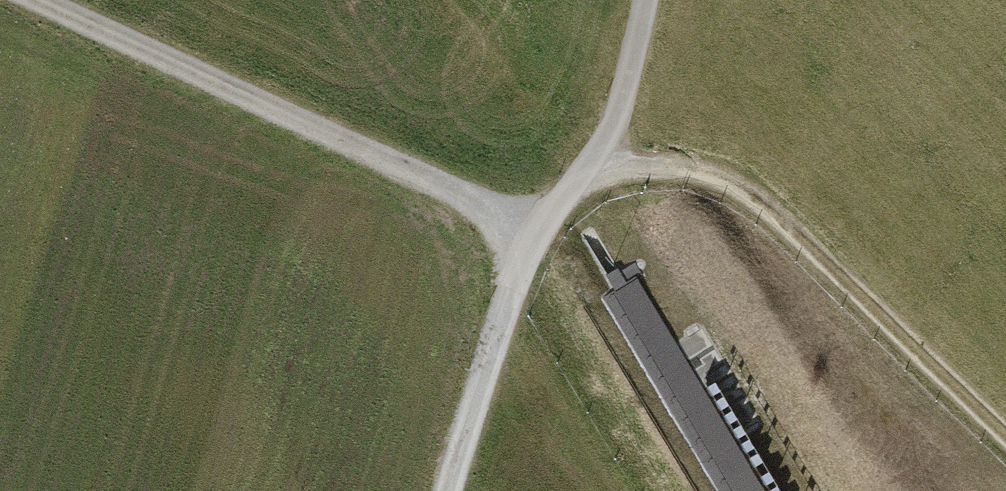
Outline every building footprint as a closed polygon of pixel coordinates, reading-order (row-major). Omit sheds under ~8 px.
[(603,298),(719,490),(764,490),(637,278),(628,283),(617,267),(610,271),(605,274),(615,291),(603,298)]
